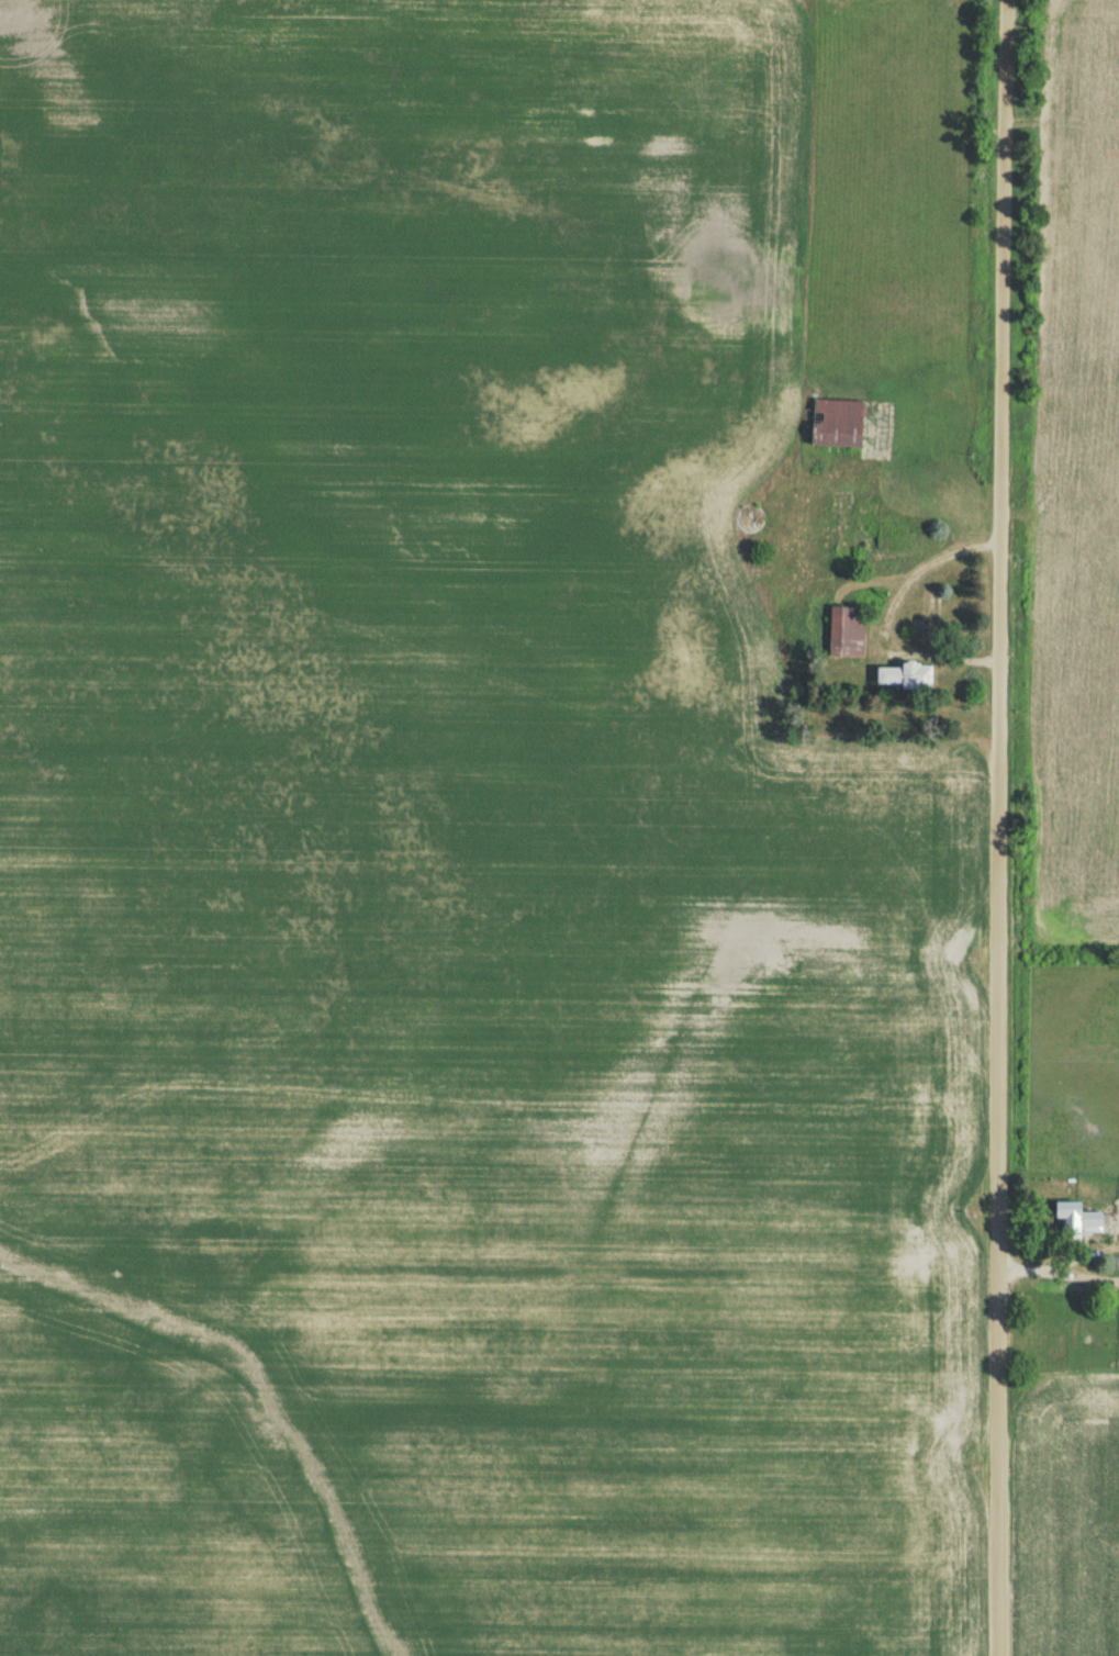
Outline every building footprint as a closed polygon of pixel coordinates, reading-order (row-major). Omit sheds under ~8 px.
[(855,453),(858,405),(807,402),(804,450),(855,453)] [(826,612),(825,662),(862,662),(862,612),(826,612)] [(924,671),(871,671),(871,693),(925,692),(924,671)] [(1073,1215),(1073,1205),(1047,1204),(1047,1222),(1061,1222),(1061,1240),(1099,1241),(1099,1215),(1073,1215)]
